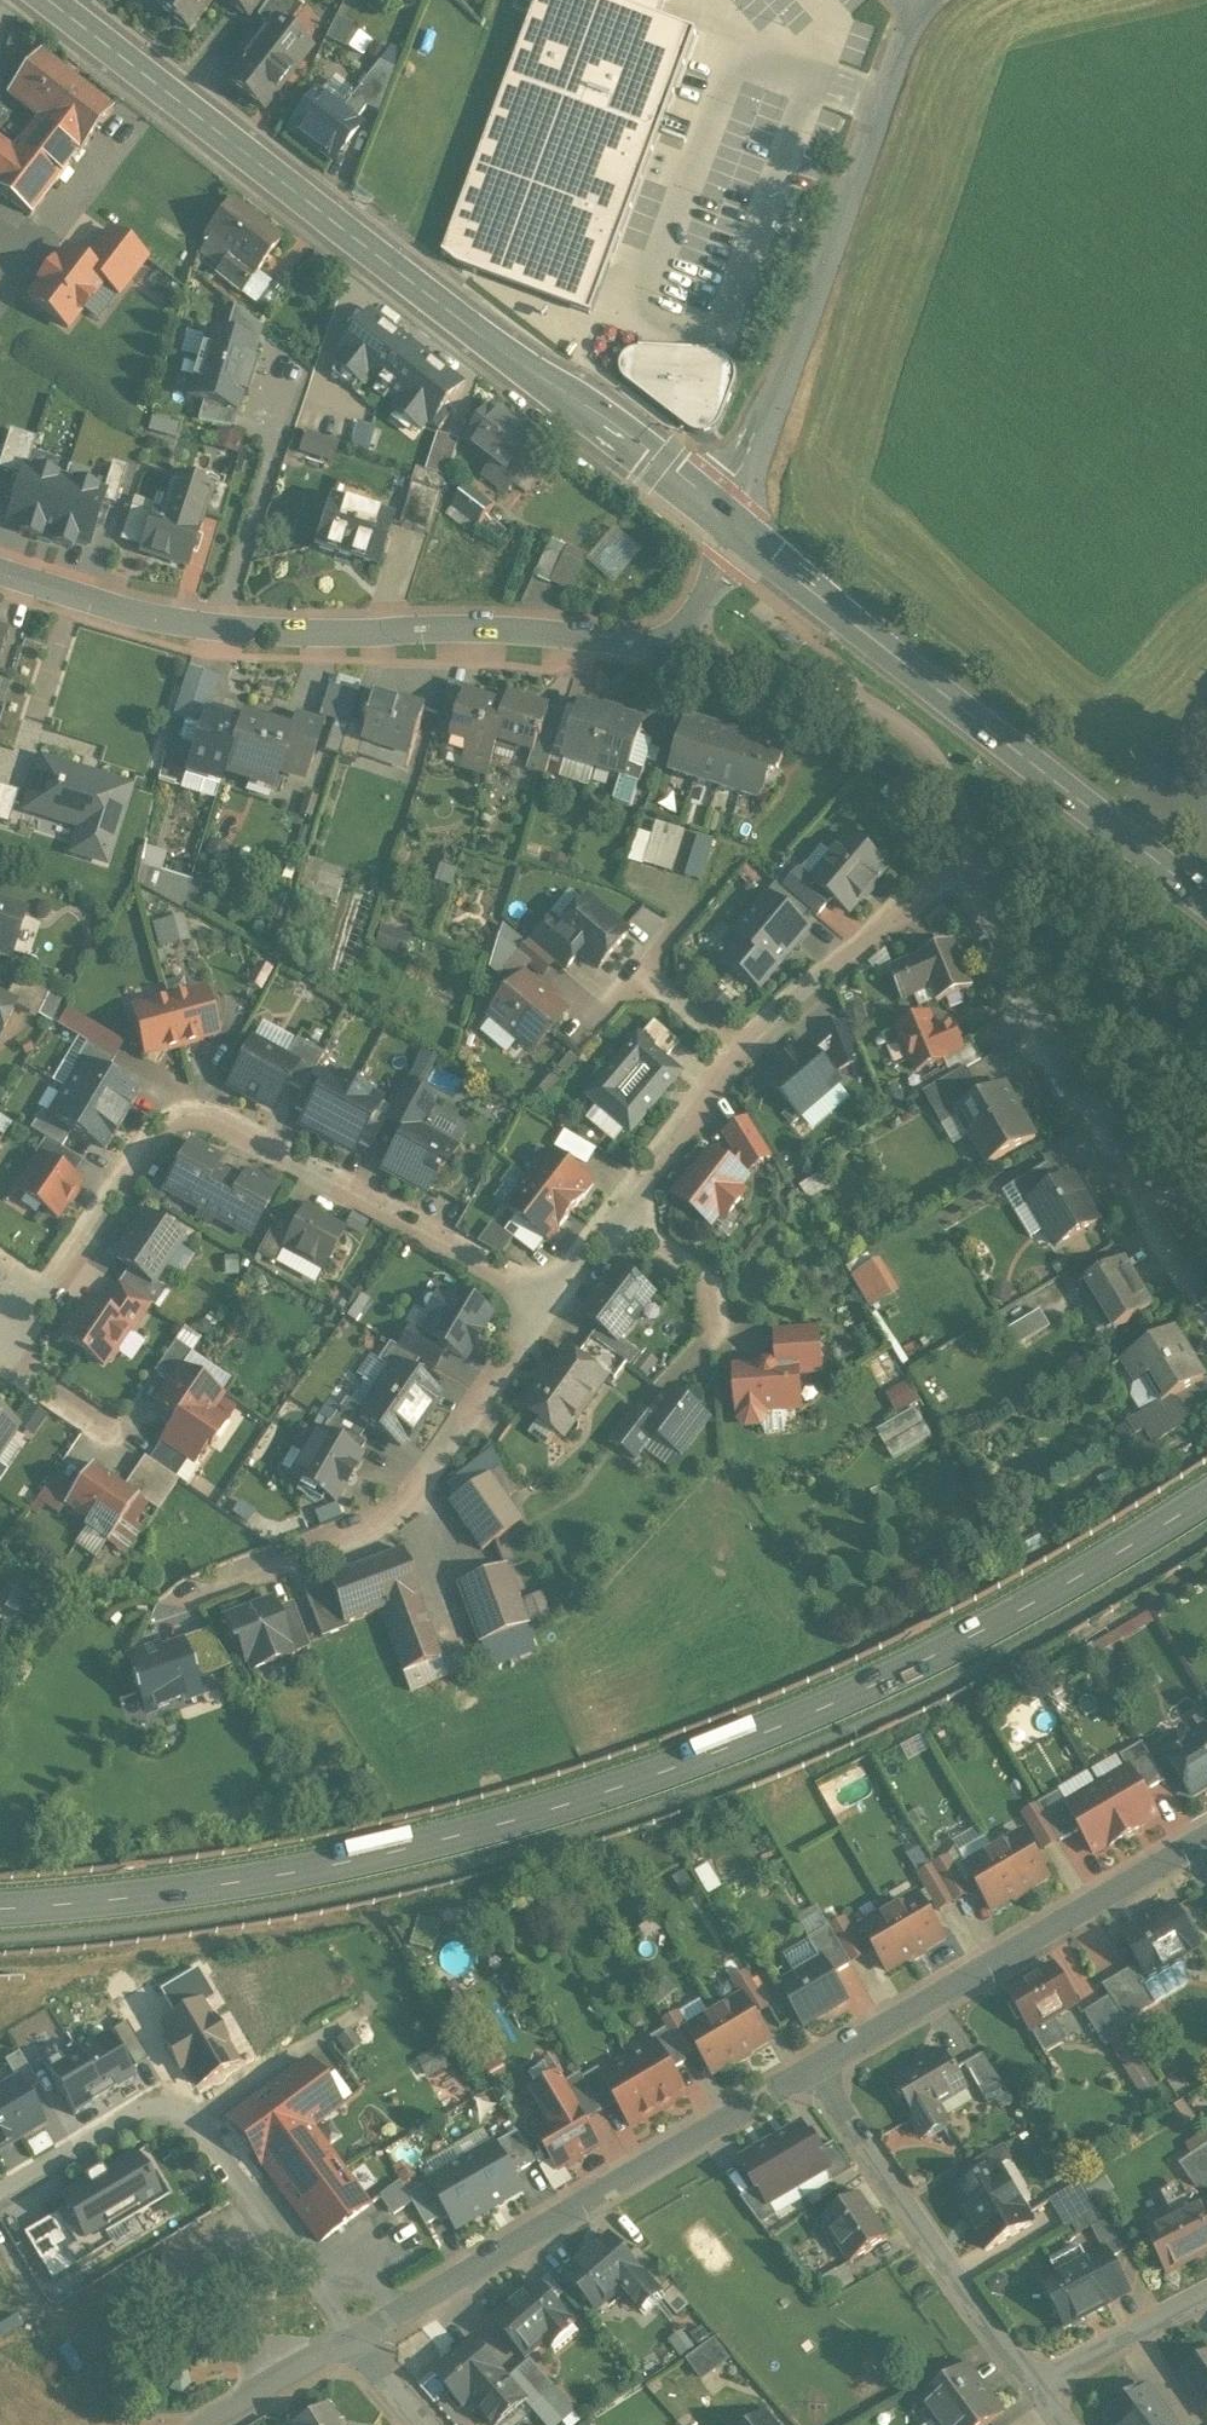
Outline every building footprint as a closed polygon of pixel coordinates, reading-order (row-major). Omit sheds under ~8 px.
[(155,4),(189,30),(212,0),(158,0),(155,4)] [(225,1),(246,17),(259,0),(226,0),(225,1)] [(258,18),(279,34),(283,29),(285,30),(301,9),(289,0),(270,0),(258,18)] [(591,316),(695,34),(659,20),(667,0),(513,0),(512,5),(532,12),(444,254),(457,265),(591,316)] [(256,47),(230,81),(264,107),(309,48),(285,30),(283,29),(279,34),(264,53),(256,47)] [(389,50),(379,63),(395,72),(401,57),(389,50)] [(113,110),(41,53),(8,95),(38,118),(80,152),(113,110)] [(379,63),(352,98),(366,108),(380,114),(395,72),(379,63)] [(359,127),(317,95),(290,129),(333,162),(359,127)] [(9,118),(0,112),(0,130),(9,118)] [(13,150),(0,141),(0,194),(31,216),(80,152),(38,118),(13,150)] [(279,241),(232,204),(207,236),(211,239),(255,273),(279,241)] [(145,259),(109,231),(90,257),(126,284),(145,259)] [(255,273),(211,239),(202,252),(221,267),(217,272),(241,291),(255,273)] [(90,257),(84,265),(65,251),(54,265),(53,265),(39,283),(40,284),(29,298),(68,328),(103,282),(119,294),(126,284),(90,257)] [(271,283),(255,304),(266,312),(282,292),(271,283)] [(225,335),(258,345),(262,329),(234,306),(225,335)] [(371,314),(340,354),(344,357),(338,365),(364,385),(370,377),(402,402),(396,411),(422,431),(428,423),(439,432),(453,415),(445,409),(463,386),(371,314)] [(207,330),(197,364),(252,380),(257,363),(253,362),(258,345),(225,335),(207,330)] [(639,347),(639,352),(718,357),(718,352),(639,347)] [(718,357),(639,352),(635,353),(630,354),(629,355),(625,357),(623,361),(621,365),(620,371),(621,378),(625,383),(631,388),(690,433),(693,434),(699,436),(706,436),(710,434),(716,431),(719,428),(722,423),(735,388),(737,383),(737,378),(737,373),(734,368),(732,365),(727,360),(722,357),(718,357)] [(252,380),(197,364),(187,398),(203,403),(238,413),(243,395),(248,397),(252,380)] [(234,429),(238,413),(203,403),(197,422),(234,429)] [(541,446),(494,409),(468,443),(495,463),(496,464),(516,480),(541,446)] [(358,423),(350,447),(368,453),(376,429),(358,423)] [(25,467),(27,467),(32,451),(36,438),(10,430),(0,461),(0,469),(22,477),(25,467)] [(438,434),(430,459),(451,466),(460,441),(438,434)] [(32,451),(27,467),(54,476),(59,460),(32,451)] [(430,459),(426,471),(447,478),(451,466),(430,459)] [(103,492),(105,492),(102,501),(114,505),(126,467),(113,463),(103,492)] [(516,480),(496,464),(487,475),(507,490),(516,480)] [(27,467),(25,467),(22,477),(8,520),(22,524),(19,532),(72,549),(74,541),(88,545),(102,501),(105,492),(103,492),(54,476),(27,467)] [(202,488),(174,479),(163,516),(154,513),(153,516),(143,547),(141,552),(187,566),(200,527),(198,527),(202,513),(210,490),(202,488)] [(229,489),(205,481),(202,488),(210,490),(202,513),(221,519),(229,489)] [(443,494),(412,484),(398,527),(429,537),(443,494)] [(494,508),(467,487),(452,507),(479,527),(494,508)] [(357,512),(331,504),(332,502),(330,502),(315,548),(338,556),(338,555),(376,567),(376,568),(378,569),(393,523),(357,511),(357,512)] [(121,539),(143,547),(153,516),(130,508),(121,539)] [(552,541),(535,578),(551,585),(568,548),(552,541)] [(585,555),(568,548),(551,585),(568,593),(585,555)] [(219,679),(203,674),(187,724),(200,728),(204,715),(207,716),(219,679)] [(392,703),(376,698),(377,696),(375,695),(365,727),(362,737),(364,738),(413,753),(426,711),(393,701),(392,703)] [(506,710),(471,699),(468,712),(461,710),(450,745),(468,751),(465,760),(490,768),(498,743),(497,743),(508,710),(506,710)] [(549,713),(509,701),(506,710),(508,710),(497,743),(498,743),(532,753),(534,754),(538,739),(541,740),(542,736),(549,713)] [(461,710),(443,704),(433,740),(450,745),(461,710)] [(605,715),(583,708),(566,761),(596,771),(614,715),(606,713),(605,715)] [(207,716),(204,715),(200,728),(187,769),(222,780),(224,774),(238,726),(207,716)] [(621,718),(614,715),(596,771),(626,780),(630,767),(641,732),(643,727),(621,720),(621,718)] [(290,732),(241,716),(238,726),(224,774),(273,790),(280,769),(291,732),(290,732)] [(323,727),(294,718),(290,732),(291,732),(280,769),(306,778),(323,727)] [(349,722),(337,759),(355,765),(364,738),(362,737),(365,727),(349,722)] [(712,729),(688,722),(673,772),(696,779),(712,729)] [(734,736),(712,729),(696,779),(718,786),(734,736)] [(641,732),(630,767),(644,771),(645,771),(653,743),(641,732)] [(538,739),(534,754),(532,753),(527,772),(546,778),(557,741),(542,736),(541,740),(538,739)] [(756,743),(734,736),(718,786),(740,793),(756,743)] [(777,749),(756,743),(740,793),(759,798),(763,794),(769,777),(773,777),(778,772),(783,754),(776,752),(777,749)] [(128,789),(42,761),(25,810),(80,829),(72,854),(104,864),(128,789)] [(644,771),(630,767),(626,780),(640,785),(644,771)] [(0,795),(0,822),(8,824),(18,794),(2,789),(0,795)] [(653,837),(652,840),(662,843),(667,826),(657,823),(653,837)] [(662,843),(652,840),(645,864),(645,865),(658,869),(666,844),(671,828),(667,826),(662,843)] [(681,830),(671,828),(666,844),(676,847),(681,830)] [(666,844),(658,869),(672,873),(685,832),(681,830),(676,847),(666,844)] [(639,833),(630,860),(645,864),(652,840),(653,837),(639,833)] [(713,841),(698,836),(685,876),(700,881),(713,841)] [(814,881),(813,882),(833,899),(850,913),(887,869),(850,838),(814,881)] [(203,879),(165,871),(169,850),(147,846),(138,890),(198,902),(203,879)] [(337,901),(340,891),(315,883),(321,864),(308,860),(300,886),(314,890),(313,893),(337,901)] [(345,872),(321,864),(315,883),(340,891),(345,872)] [(814,881),(801,870),(784,890),(810,912),(817,918),(833,899),(813,882),(814,881)] [(784,890),(778,884),(767,897),(774,904),(799,925),(810,912),(784,890)] [(331,954),(359,960),(375,895),(347,888),(331,954)] [(563,929),(558,935),(580,954),(599,969),(629,934),(588,900),(563,929)] [(10,956),(25,912),(0,904),(0,953),(10,956)] [(766,914),(759,908),(736,934),(744,940),(728,958),(757,983),(772,965),(777,969),(808,932),(799,925),(774,904),(766,914)] [(186,914),(155,922),(162,947),(192,940),(186,914)] [(552,920),(532,944),(554,962),(565,972),(580,954),(558,935),(563,929),(552,920)] [(410,936),(382,928),(376,947),(404,955),(410,936)] [(954,942),(904,962),(913,987),(929,981),(937,1003),(973,988),(954,942)] [(554,962),(533,944),(522,957),(530,965),(543,975),(554,962)] [(522,957),(510,971),(519,978),(530,965),(522,957)] [(49,992),(15,981),(6,1000),(14,1004),(14,1006),(37,1017),(49,992)] [(562,1011),(527,981),(496,1016),(497,1017),(532,1047),(533,1047),(563,1012),(562,1011)] [(204,991),(169,1000),(182,1047),(200,1042),(200,1040),(217,1035),(204,991)] [(0,997),(0,1034),(14,1006),(14,1004),(6,1000),(0,997)] [(169,1000),(134,1010),(146,1055),(163,1050),(163,1053),(182,1047),(169,1000)] [(117,1058),(127,1039),(68,1008),(58,1027),(117,1058)] [(929,1015),(899,1028),(902,1036),(899,1043),(907,1061),(913,1063),(917,1071),(944,1060),(947,1058),(946,1055),(962,1048),(961,1046),(952,1025),(936,1032),(929,1015)] [(680,1044),(655,1023),(640,1041),(664,1062),(680,1044)] [(844,1024),(824,1032),(840,1070),(860,1062),(844,1024)] [(324,1054),(297,1039),(285,1060),(296,1066),(287,1083),(301,1092),(302,1092),(310,1078),(311,1078),(324,1054)] [(639,1041),(591,1098),(631,1132),(663,1095),(661,1093),(678,1074),(664,1062),(640,1041),(639,1041)] [(962,1048),(946,1055),(947,1058),(944,1060),(951,1078),(966,1070),(981,1061),(970,1041),(961,1046),(962,1048)] [(114,1059),(86,1043),(76,1060),(82,1064),(83,1063),(104,1076),(114,1059)] [(275,1058),(251,1044),(228,1085),(272,1109),(296,1066),(278,1057),(275,1058)] [(795,1056),(780,1069),(781,1071),(769,1081),(800,1116),(838,1082),(808,1047),(796,1058),(795,1056)] [(944,1060),(917,1071),(926,1092),(951,1078),(944,1060)] [(104,1076),(83,1063),(82,1064),(66,1090),(119,1122),(135,1094),(104,1076)] [(926,1092),(924,1094),(943,1127),(959,1117),(958,1115),(984,1100),(966,1070),(951,1078),(926,1092)] [(328,1136),(353,1088),(329,1074),(323,1085),(306,1116),(301,1125),(316,1133),(322,1133),(328,1136)] [(311,1078),(310,1078),(302,1092),(301,1092),(293,1108),(306,1116),(323,1085),(311,1078)] [(436,1099),(405,1082),(385,1121),(405,1132),(409,1126),(419,1131),(436,1099)] [(984,1100),(958,1115),(959,1117),(988,1166),(1036,1138),(1035,1137),(1033,1138),(1020,1115),(1022,1113),(1006,1087),(984,1100)] [(353,1088),(328,1136),(334,1139),(337,1144),(352,1152),(357,1143),(373,1112),(379,1102),(353,1088)] [(119,1122),(66,1090),(51,1116),(50,1117),(72,1130),(103,1149),(119,1122)] [(72,1130),(50,1117),(51,1116),(42,1110),(30,1130),(45,1139),(61,1148),(72,1130)] [(373,1112),(357,1143),(369,1149),(386,1119),(373,1112)] [(750,1121),(726,1136),(748,1171),(772,1156),(750,1121)] [(419,1131),(409,1126),(405,1132),(401,1139),(402,1142),(397,1150),(395,1151),(385,1170),(425,1192),(435,1174),(441,1172),(453,1150),(419,1131)] [(597,1150),(566,1132),(557,1146),(588,1165),(597,1150)] [(61,1148),(45,1139),(35,1154),(40,1158),(71,1179),(82,1161),(61,1148)] [(194,1146),(188,1148),(165,1190),(194,1206),(214,1170),(219,1160),(194,1146)] [(583,1196),(593,1184),(551,1151),(529,1180),(572,1213),(584,1197),(583,1196)] [(713,1153),(690,1183),(687,1181),(675,1197),(710,1224),(721,1211),(729,1217),(743,1198),(735,1192),(746,1178),(713,1153)] [(71,1179),(40,1158),(17,1191),(56,1217),(79,1184),(71,1179)] [(1049,1165),(1012,1187),(1025,1209),(1032,1205),(1031,1204),(1061,1186),(1049,1165)] [(214,1170),(194,1206),(208,1213),(227,1177),(214,1170)] [(241,1184),(221,1220),(250,1236),(275,1191),(246,1175),(241,1184)] [(227,1177),(208,1213),(221,1220),(241,1184),(227,1177)] [(1061,1186),(1031,1204),(1032,1205),(1057,1247),(1099,1223),(1073,1179),(1061,1186)] [(572,1213),(529,1180),(507,1209),(517,1217),(546,1239),(549,1241),(559,1229),(560,1229),(572,1213)] [(295,1225),(283,1248),(284,1248),(324,1270),(344,1232),(317,1217),(318,1214),(305,1207),(295,1225)] [(144,1215),(115,1258),(129,1268),(153,1284),(154,1282),(182,1241),(144,1215)] [(278,1216),(257,1254),(276,1264),(284,1248),(283,1248),(295,1225),(278,1216)] [(546,1239),(517,1217),(506,1232),(534,1254),(546,1239)] [(849,1268),(855,1277),(875,1266),(868,1255),(849,1268)] [(875,1266),(892,1295),(899,1291),(882,1261),(875,1266)] [(1122,1263),(1085,1286),(1114,1332),(1151,1310),(1122,1263)] [(855,1277),(872,1307),(892,1295),(875,1266),(855,1277)] [(153,1284),(129,1268),(119,1283),(151,1305),(155,1308),(167,1290),(154,1282),(153,1284)] [(619,1269),(584,1314),(600,1327),(618,1341),(619,1339),(653,1295),(619,1269)] [(151,1305),(119,1283),(100,1310),(128,1329),(128,1331),(131,1333),(151,1305)] [(450,1292),(444,1303),(435,1298),(426,1314),(434,1319),(424,1335),(424,1336),(446,1349),(464,1360),(490,1316),(450,1292)] [(100,1310),(86,1301),(62,1337),(104,1365),(106,1362),(111,1361),(117,1353),(116,1348),(128,1331),(128,1329),(100,1310)] [(1041,1311),(1009,1330),(1019,1347),(1050,1327),(1041,1311)] [(884,1335),(896,1354),(901,1351),(878,1314),(873,1317),(878,1324),(884,1335)] [(424,1335),(411,1327),(398,1349),(419,1361),(433,1370),(446,1349),(424,1336),(424,1335)] [(593,1340),(613,1355),(623,1343),(619,1339),(618,1341),(600,1327),(591,1339),(593,1340)] [(184,1329),(175,1342),(191,1353),(200,1340),(184,1329)] [(819,1329),(776,1332),(778,1364),(797,1362),(798,1374),(822,1372),(819,1329)] [(1173,1330),(1123,1360),(1137,1383),(1151,1374),(1166,1400),(1161,1403),(1162,1404),(1203,1379),(1173,1330)] [(613,1355),(593,1340),(578,1360),(606,1380),(605,1381),(612,1387),(628,1366),(613,1355)] [(175,1342),(154,1373),(169,1383),(180,1367),(181,1368),(191,1353),(175,1342)] [(637,1354),(623,1343),(613,1355),(628,1366),(637,1354)] [(398,1349),(389,1344),(377,1362),(389,1370),(394,1364),(410,1375),(419,1361),(398,1349)] [(566,1351),(525,1408),(564,1436),(605,1381),(606,1380),(578,1360),(566,1351)] [(889,1351),(868,1363),(887,1394),(908,1382),(889,1351)] [(759,1371),(752,1371),(750,1370),(735,1370),(736,1383),(734,1387),(735,1404),(738,1407),(739,1412),(741,1412),(742,1419),(747,1424),(760,1423),(764,1418),(764,1410),(783,1409),(785,1410),(796,1410),(798,1408),(801,1407),(798,1374),(797,1362),(778,1364),(778,1367),(776,1368),(772,1364),(764,1365),(759,1371)] [(410,1375),(394,1364),(389,1370),(376,1389),(422,1422),(430,1411),(429,1406),(437,1394),(410,1375)] [(181,1368),(180,1367),(169,1383),(155,1403),(171,1414),(172,1419),(211,1412),(222,1396),(181,1368)] [(376,1389),(363,1380),(361,1383),(363,1384),(350,1403),(346,1400),(341,1407),(369,1426),(400,1448),(409,1435),(413,1434),(422,1422),(376,1389)] [(908,1382),(887,1394),(898,1413),(919,1400),(908,1382)] [(650,1418),(644,1426),(655,1434),(681,1454),(708,1419),(671,1391),(650,1418)] [(1156,1406),(1128,1423),(1136,1437),(1164,1420),(1156,1406)] [(369,1426),(341,1407),(330,1423),(359,1440),(369,1426)] [(638,1409),(613,1441),(636,1459),(655,1434),(644,1426),(650,1418),(638,1409)] [(783,1409),(764,1410),(764,1418),(760,1423),(765,1433),(784,1432),(787,1421),(785,1410),(783,1409)] [(915,1410),(878,1432),(893,1458),(931,1436),(915,1410)] [(211,1412),(172,1419),(173,1425),(162,1440),(189,1459),(195,1462),(208,1444),(211,1446),(227,1423),(211,1412)] [(17,1426),(0,1415),(0,1451),(17,1426)] [(330,1423),(328,1422),(321,1434),(358,1456),(366,1444),(359,1440),(330,1423)] [(321,1434),(318,1433),(293,1477),(334,1501),(343,1485),(345,1486),(354,1472),(351,1470),(359,1457),(358,1456),(321,1434)] [(189,1459),(162,1440),(149,1460),(176,1478),(189,1459)] [(149,1460),(144,1457),(124,1487),(139,1497),(138,1498),(157,1511),(178,1480),(176,1478),(149,1460)] [(124,1487),(93,1466),(94,1465),(92,1464),(63,1507),(64,1508),(65,1508),(87,1523),(84,1528),(85,1529),(86,1528),(106,1542),(105,1542),(107,1543),(138,1498),(139,1497),(124,1487)] [(487,1477),(449,1504),(482,1551),(519,1525),(487,1477)] [(400,1551),(327,1579),(328,1581),(344,1625),(346,1624),(381,1611),(416,1598),(418,1597),(400,1551)] [(505,1569),(459,1588),(486,1654),(532,1635),(505,1569)] [(344,1625),(328,1581),(303,1591),(321,1638),(348,1628),(346,1624),(344,1625)] [(416,1598),(381,1611),(393,1643),(428,1629),(416,1598)] [(272,1601),(225,1618),(234,1641),(238,1639),(246,1662),(248,1661),(252,1670),(292,1655),(285,1637),(275,1609),(272,1601)] [(292,1603),(275,1609),(285,1637),(302,1630),(292,1603)] [(209,1629),(183,1639),(180,1645),(181,1645),(186,1658),(191,1657),(197,1675),(192,1676),(194,1680),(232,1667),(209,1629)] [(428,1629),(393,1643),(405,1672),(440,1658),(428,1629)] [(302,1630),(285,1637),(292,1655),(310,1648),(308,1643),(303,1630),(302,1630)] [(180,1645),(157,1653),(155,1657),(156,1659),(149,1662),(146,1652),(129,1658),(135,1676),(131,1678),(137,1695),(141,1694),(148,1712),(198,1694),(194,1680),(192,1676),(197,1675),(191,1657),(186,1658),(181,1645),(180,1645)] [(1193,1719),(1202,1734),(1206,1731),(1206,1711),(1193,1719)] [(1187,1743),(1185,1740),(1178,1738),(1168,1745),(1166,1752),(1168,1755),(1167,1756),(1192,1796),(1206,1786),(1206,1731),(1202,1734),(1187,1743)] [(1165,1780),(1142,1743),(1120,1756),(1128,1770),(1129,1770),(1143,1793),(1165,1780)] [(1128,1770),(1098,1788),(1127,1836),(1144,1826),(1143,1825),(1157,1817),(1143,1793),(1129,1770),(1128,1770)] [(1068,1806),(1067,1806),(1080,1830),(1095,1854),(1108,1846),(1109,1847),(1127,1836),(1098,1788),(1068,1806)] [(1068,1806),(1060,1791),(1038,1804),(1038,1805),(1059,1842),(1060,1842),(1080,1830),(1067,1806),(1068,1806)] [(1059,1842),(1038,1805),(1023,1813),(1045,1850),(1059,1842)] [(1022,1834),(994,1850),(1022,1898),(1028,1894),(1026,1891),(1048,1878),(1022,1834)] [(1022,1898),(994,1850),(966,1866),(992,1910),(1014,1897),(1016,1901),(1022,1898)] [(969,1894),(947,1857),(933,1865),(955,1902),(969,1894)] [(955,1902),(933,1865),(919,1874),(940,1911),(955,1902)] [(918,1895),(890,1911),(918,1959),(924,1955),(922,1952),(944,1939),(918,1895)] [(1174,1907),(1124,1936),(1145,1972),(1162,1962),(1163,1965),(1170,1967),(1180,1961),(1182,1956),(1197,1947),(1174,1907)] [(890,1911),(862,1928),(888,1971),(910,1958),(912,1962),(918,1959),(890,1911)] [(866,1955),(844,1918),(829,1927),(851,1964),(866,1955)] [(829,1927),(808,1939),(819,1958),(820,1957),(831,1976),(851,1964),(829,1927)] [(819,1958),(794,1973),(796,1977),(781,1986),(804,2025),(846,2001),(831,1976),(820,1957),(819,1958)] [(1055,1965),(1007,1994),(1031,2031),(1034,2030),(1046,2051),(1067,2039),(1054,2017),(1077,2004),(1055,1965)] [(1133,1967),(1102,1985),(1110,1997),(1127,2021),(1155,2004),(1133,1967)] [(160,1991),(176,2018),(200,2004),(201,2006),(215,1998),(197,1969),(160,1991)] [(769,2009),(747,1972),(733,1980),(743,1997),(754,2017),(769,2009)] [(743,1997),(715,2014),(743,2061),(749,2058),(746,2054),(768,2041),(754,2017),(743,1997)] [(1110,1997),(1083,2013),(1102,2047),(1133,2030),(1127,2021),(1110,1997)] [(200,2004),(176,2018),(162,2027),(170,2040),(164,2044),(179,2069),(185,2065),(198,2086),(235,2064),(224,2045),(225,2044),(212,2022),(211,2023),(201,2006),(200,2004)] [(687,2030),(677,2013),(663,2021),(667,2028),(684,2058),(698,2050),(687,2030)] [(715,2014),(687,2030),(698,2050),(713,2074),(735,2061),(737,2065),(743,2061),(715,2014)] [(148,2061),(126,2023),(113,2031),(135,2068),(148,2061)] [(684,2058),(667,2028),(651,2038),(655,2045),(657,2045),(671,2070),(686,2062),(684,2058)] [(73,2044),(71,2045),(103,2099),(135,2080),(107,2034),(77,2052),(73,2044)] [(479,2052),(498,2085),(516,2076),(497,2042),(479,2052)] [(422,2055),(430,2074),(454,2063),(445,2044),(422,2055)] [(74,2116),(103,2099),(71,2045),(58,2052),(55,2047),(38,2057),(74,2116)] [(655,2045),(629,2061),(659,2111),(686,2095),(671,2070),(657,2045),(655,2045)] [(944,2052),(894,2081),(915,2117),(911,2119),(921,2138),(947,2123),(937,2106),(967,2089),(956,2069),(954,2070),(944,2052)] [(5,2061),(14,2076),(27,2068),(19,2053),(5,2061)] [(1001,2082),(982,2054),(965,2064),(981,2093),(982,2093),(1001,2082)] [(603,2076),(602,2077),(617,2102),(631,2127),(659,2111),(629,2061),(603,2076)] [(306,2063),(229,2120),(261,2163),(262,2162),(308,2128),(338,2106),(306,2063)] [(14,2076),(17,2081),(25,2095),(39,2087),(27,2068),(14,2076)] [(603,2076),(599,2068),(583,2077),(602,2111),(617,2102),(602,2077),(603,2076)] [(583,2077),(580,2073),(562,2084),(575,2108),(576,2109),(583,2122),(602,2111),(583,2077)] [(562,2084),(558,2077),(533,2092),(551,2122),(536,2131),(558,2169),(598,2146),(583,2122),(576,2109),(575,2108),(562,2084)] [(0,2091),(0,2108),(18,2138),(42,2124),(25,2095),(17,2081),(0,2091)] [(1001,2082),(982,2093),(989,2105),(1009,2093),(1001,2082)] [(1187,2098),(1174,2107),(1185,2124),(1198,2115),(1187,2098)] [(18,2138),(0,2108),(0,2149),(18,2138)] [(801,2125),(772,2142),(771,2142),(797,2186),(825,2170),(827,2169),(818,2154),(821,2152),(820,2151),(813,2139),(810,2141),(801,2125)] [(308,2128),(262,2162),(320,2241),(366,2207),(308,2128)] [(518,2132),(495,2144),(513,2175),(537,2162),(518,2132)] [(797,2186),(771,2142),(771,2143),(742,2160),(752,2175),(748,2177),(755,2189),(756,2190),(759,2188),(768,2203),(769,2203),(797,2186)] [(834,2142),(820,2151),(821,2152),(818,2154),(827,2169),(825,2170),(833,2182),(853,2170),(834,2142)] [(495,2144),(463,2163),(463,2162),(462,2163),(476,2187),(490,2210),(490,2209),(522,2191),(513,2175),(495,2144)] [(1179,2164),(1194,2186),(1206,2189),(1206,2144),(1179,2164)] [(68,2214),(87,2246),(104,2236),(169,2198),(155,2175),(149,2178),(134,2154),(103,2172),(101,2168),(99,2170),(102,2175),(89,2182),(86,2178),(84,2179),(86,2182),(73,2190),(83,2205),(68,2214)] [(462,2163),(430,2182),(448,2213),(457,2228),(489,2210),(490,2210),(476,2187),(462,2163)] [(999,2167),(952,2194),(985,2250),(1031,2223),(999,2167)] [(430,2182),(408,2194),(426,2226),(448,2213),(430,2182)] [(1079,2182),(1049,2200),(1065,2228),(1097,2209),(1079,2182)] [(768,2203),(759,2188),(756,2190),(755,2189),(741,2197),(761,2225),(777,2215),(769,2203),(768,2203)] [(104,2236),(87,2246),(68,2214),(83,2205),(73,2190),(59,2199),(66,2209),(23,2235),(52,2282),(111,2246),(104,2236)] [(859,2196),(822,2220),(827,2227),(822,2231),(831,2245),(836,2241),(851,2263),(888,2238),(859,2196)] [(1147,2232),(1168,2272),(1206,2252),(1206,2203),(1195,2209),(1194,2208),(1147,2232)] [(1124,2252),(1104,2222),(1090,2230),(1107,2261),(1124,2252)] [(610,2236),(567,2275),(596,2308),(622,2285),(638,2302),(654,2288),(640,2272),(641,2271),(628,2256),(610,2236)] [(674,2287),(638,2247),(628,2256),(641,2271),(640,2272),(654,2288),(663,2297),(674,2287)] [(246,2262),(161,2259),(159,2310),(244,2313),(246,2262)] [(1093,2261),(1043,2286),(1064,2326),(1113,2301),(1093,2261)] [(845,2266),(821,2279),(830,2295),(853,2281),(845,2266)] [(538,2284),(495,2321),(525,2356),(544,2339),(546,2338),(545,2336),(565,2319),(566,2320),(567,2319),(538,2284)] [(565,2319),(545,2336),(546,2338),(544,2339),(555,2351),(577,2333),(578,2332),(567,2319),(566,2320),(565,2319)] [(704,2320),(675,2341),(687,2357),(715,2335),(704,2320)] [(703,2376),(736,2358),(723,2336),(691,2354),(703,2376)] [(472,2340),(435,2373),(463,2405),(471,2398),(501,2372),(472,2340)] [(1180,2375),(1206,2414),(1206,2356),(1180,2375)] [(555,2388),(530,2359),(517,2369),(543,2398),(555,2388)] [(920,2404),(936,2424),(983,2424),(1000,2412),(968,2367),(920,2404)] [(543,2398),(517,2369),(506,2379),(505,2380),(525,2403),(531,2409),(543,2398)] [(175,2371),(167,2379),(169,2390),(180,2393),(188,2385),(186,2374),(175,2371)] [(501,2372),(471,2398),(491,2422),(519,2398),(524,2403),(525,2403),(505,2380),(506,2379),(501,2372)] [(1105,2416),(1107,2419),(1109,2417),(1115,2424),(1173,2424),(1145,2387),(1105,2416)] [(555,2388),(543,2398),(563,2421),(575,2411),(555,2388)] [(531,2409),(545,2424),(559,2424),(563,2421),(543,2398),(531,2409)] [(295,2424),(334,2424),(323,2408),(295,2424)] [(752,2424),(772,2424),(765,2418),(767,2416),(765,2414),(752,2424)]
